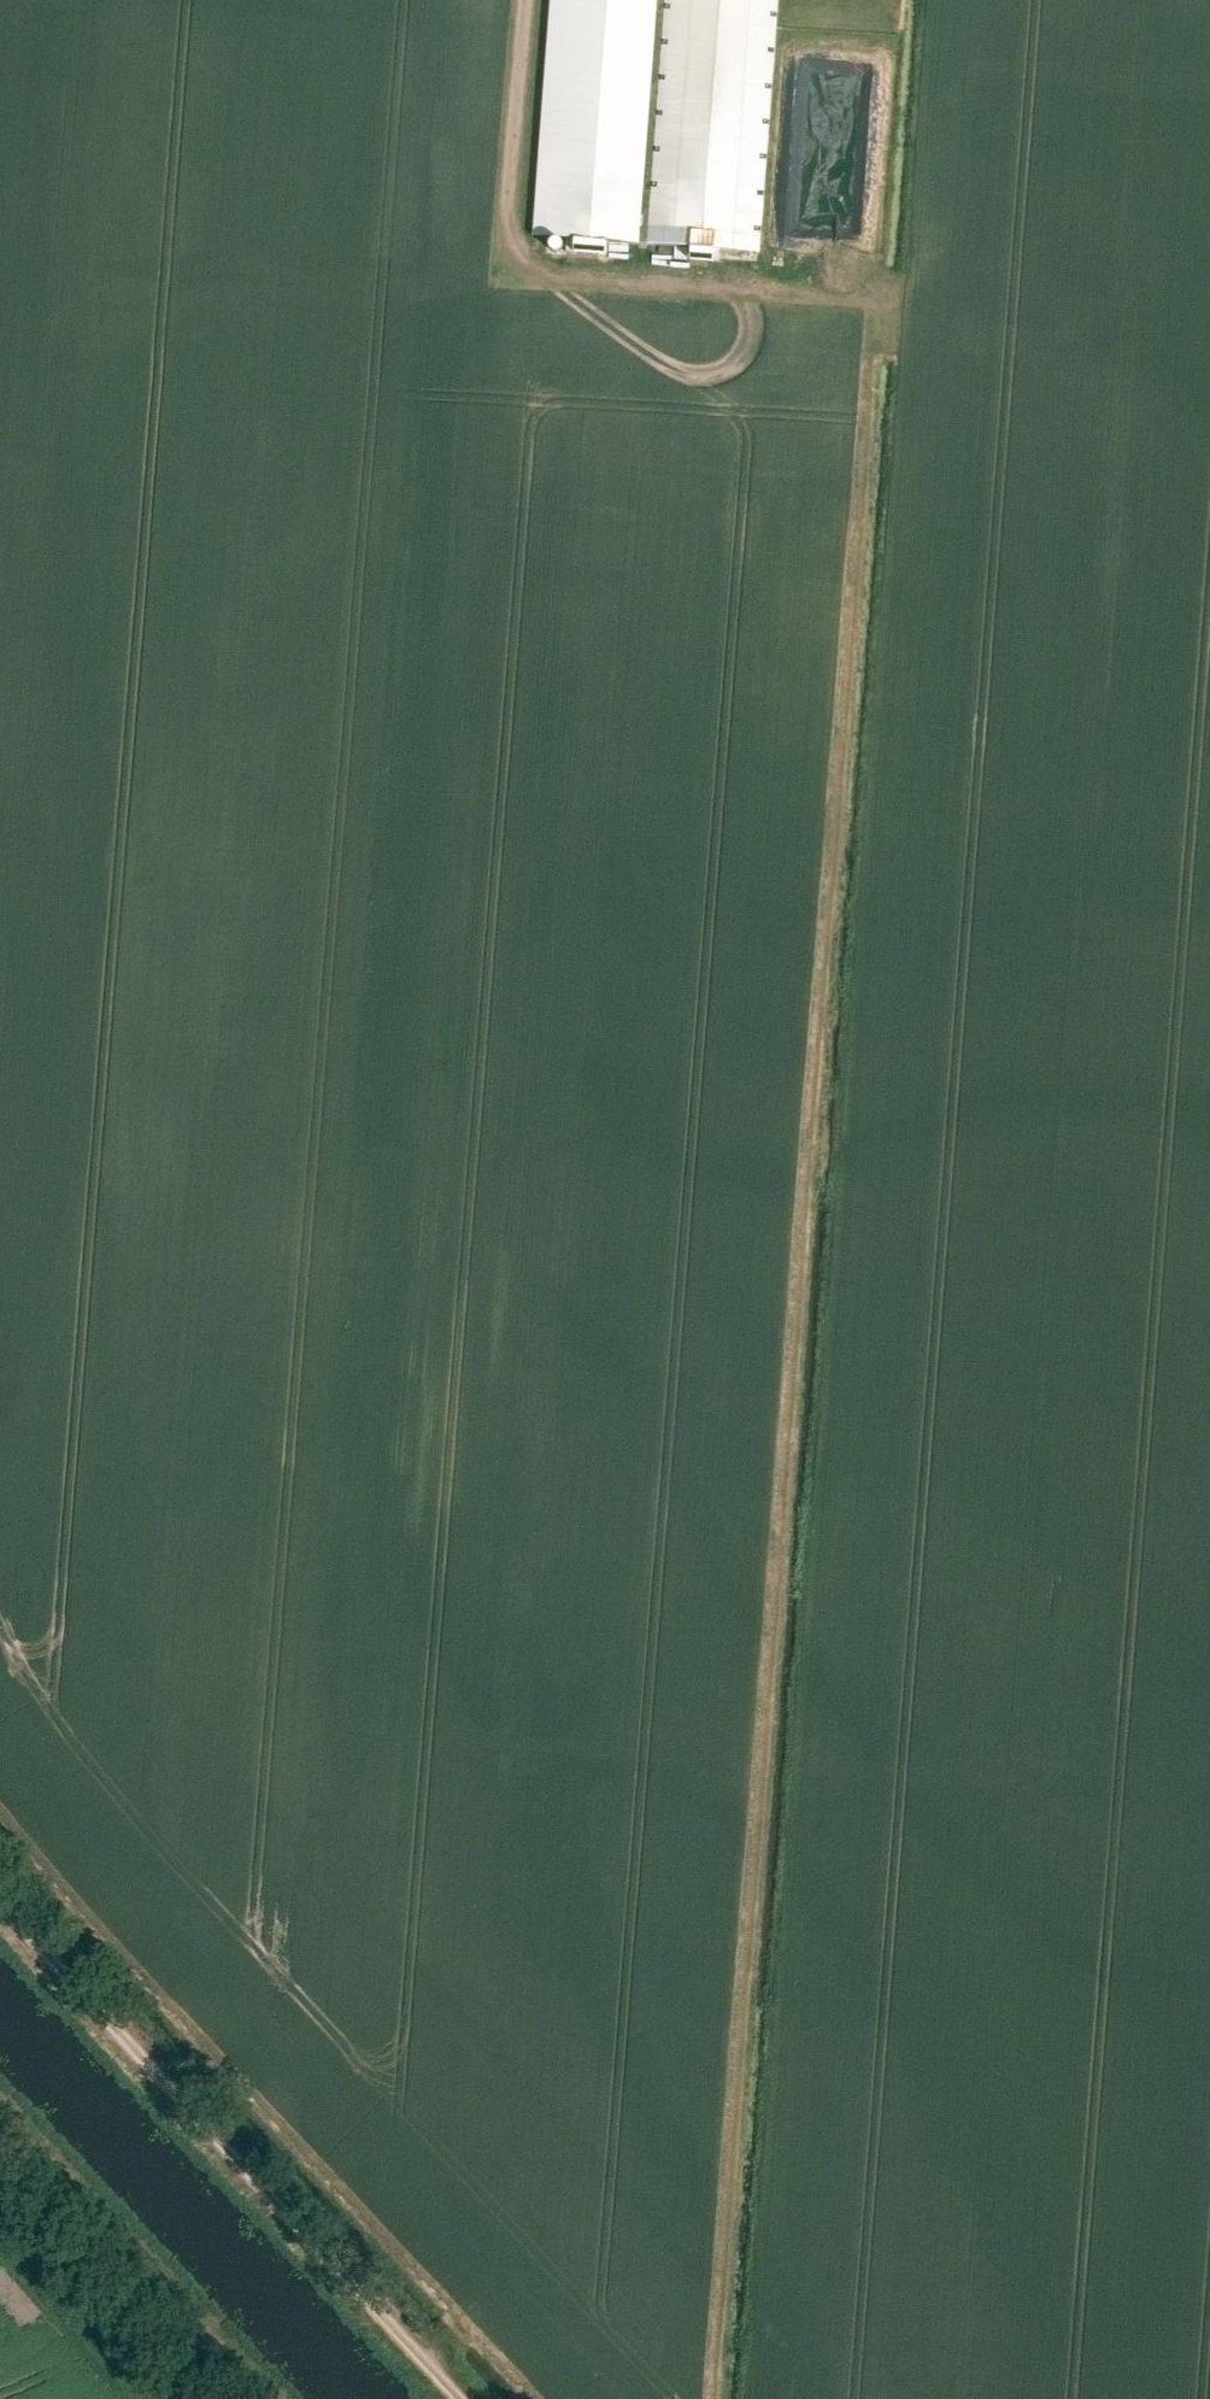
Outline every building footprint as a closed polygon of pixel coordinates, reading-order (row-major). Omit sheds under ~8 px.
[(778,0),(552,0),(534,233),(759,249),(778,0)]
